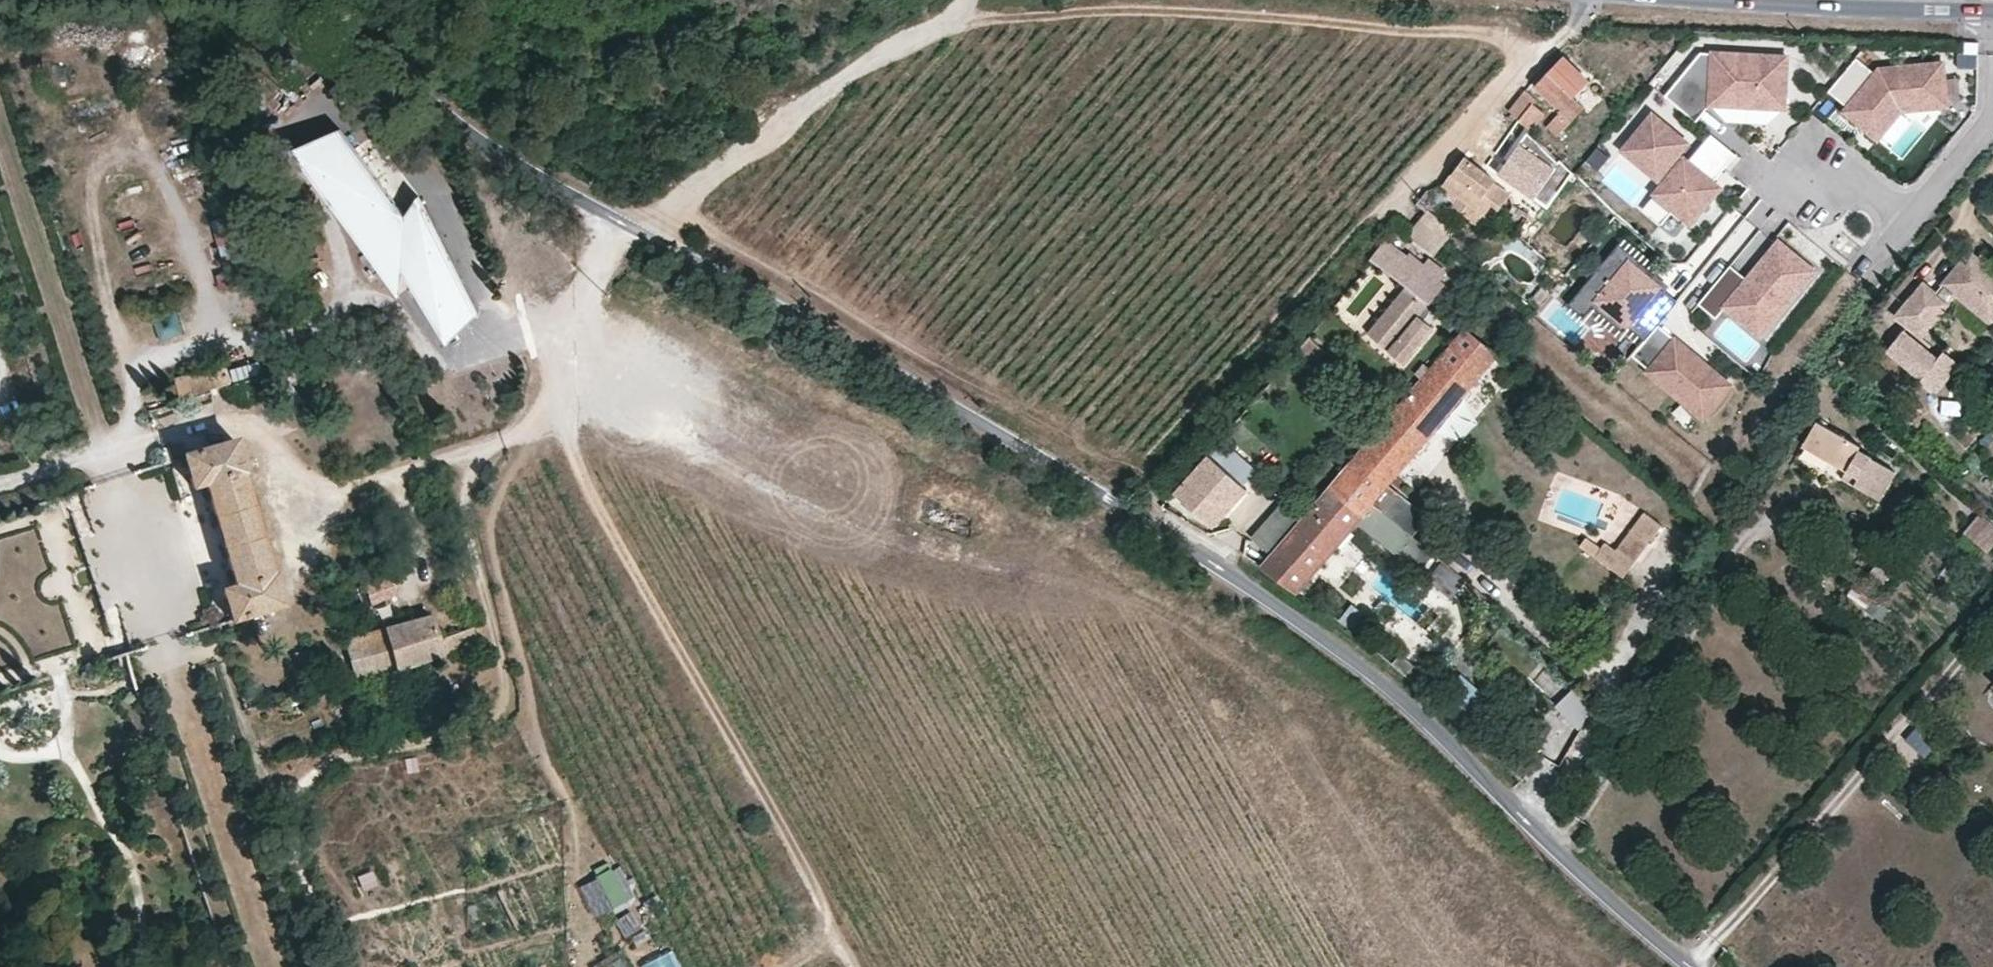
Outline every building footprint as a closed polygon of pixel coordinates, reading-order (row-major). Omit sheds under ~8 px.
[(1978,42),(1965,42),(1964,52),(1976,53),(1978,53),(1978,42)] [(1665,97),(1695,122),(1708,104),(1783,108),(1785,57),(1699,52),(1665,97)] [(1856,58),(1828,91),(1847,106),(1843,111),(1877,139),(1901,110),(1947,106),(1943,63),(1879,68),(1875,73),(1856,58)] [(1571,121),(1583,107),(1548,72),(1534,88),(1560,113),(1546,128),(1555,137),(1571,121)] [(1534,98),(1525,89),(1508,110),(1512,113),(1530,132),(1544,115),(1532,103),(1534,98)] [(1652,114),(1622,150),(1663,183),(1655,193),(1690,223),(1720,187),(1713,181),(1736,154),(1711,134),(1688,161),(1679,153),(1687,143),(1652,114)] [(1572,128),(1582,140),(1597,127),(1587,115),(1572,128)] [(335,121),(284,140),(395,295),(401,269),(445,342),(477,312),(416,188),(403,209),(335,121)] [(1559,185),(1574,175),(1572,173),(1567,168),(1529,136),(1500,175),(1542,205),(1559,185)] [(1509,192),(1473,165),(1461,156),(1440,185),(1466,205),(1460,213),(1474,224),(1489,206),(1495,210),(1509,192)] [(1522,210),(1512,204),(1506,217),(1515,222),(1522,210)] [(1451,232),(1426,211),(1419,220),(1445,241),(1451,232)] [(1434,255),(1445,241),(1419,220),(1408,235),(1434,255)] [(1368,260),(1370,261),(1404,287),(1428,305),(1430,303),(1441,311),(1455,293),(1440,281),(1446,272),(1427,258),(1422,262),(1408,251),(1405,254),(1386,239),(1384,238),(1368,260)] [(1745,278),(1728,264),(1698,300),(1716,315),(1723,306),(1738,318),(1747,307),(1755,306),(1771,319),(1812,269),(1776,240),(1745,278)] [(1618,243),(1568,304),(1584,317),(1592,306),(1622,331),(1627,325),(1645,340),(1658,325),(1677,301),(1658,285),(1657,287),(1649,281),(1655,274),(1618,243)] [(1968,250),(1935,292),(1922,282),(1904,304),(1896,315),(1921,335),(1955,293),(1989,322),(1992,317),(1992,270),(1968,250)] [(1428,305),(1404,287),(1366,334),(1404,365),(1433,330),(1421,317),(1429,306),(1428,305)] [(1755,306),(1747,307),(1738,318),(1759,336),(1772,321),(1771,319),(1755,306)] [(161,339),(183,332),(177,313),(155,319),(161,339)] [(1645,340),(1632,355),(1649,369),(1647,371),(1704,418),(1731,385),(1658,325),(1645,340)] [(1495,355),(1462,330),(1329,487),(1361,515),(1370,504),(1411,538),(1427,517),(1386,483),(1495,355)] [(1937,359),(1903,331),(1887,350),(1921,378),(1937,359)] [(1935,389),(1956,363),(1942,352),(1937,359),(1921,378),(1935,389)] [(233,383),(226,363),(176,380),(183,399),(233,383)] [(152,410),(155,420),(174,414),(171,405),(152,410)] [(1858,446),(1816,421),(1801,447),(1843,472),(1845,469),(1856,450),(1858,446)] [(286,606),(277,574),(273,575),(243,474),(247,473),(237,440),(185,455),(194,489),(206,485),(237,586),(224,590),(234,623),(286,606)] [(1894,472),(1856,450),(1845,469),(1857,477),(1853,485),(1878,499),(1894,472)] [(1205,454),(1173,490),(1215,526),(1247,490),(1205,454)] [(1853,485),(1857,477),(1845,469),(1843,472),(1840,477),(1853,485)] [(1145,499),(1156,505),(1163,492),(1152,487),(1145,499)] [(1361,515),(1329,487),(1304,516),(1279,545),(1272,554),(1262,566),(1296,590),(1355,520),(1418,573),(1432,556),(1411,538),(1370,504),(1361,515)] [(1304,516),(1284,498),(1252,536),(1257,540),(1266,534),(1279,545),(1304,516)] [(1975,511),(1960,529),(1992,557),(1992,556),(1992,527),(1975,511)] [(1600,547),(1586,537),(1579,546),(1623,576),(1661,526),(1644,512),(1615,549),(1604,542),(1600,547)] [(1279,545),(1266,534),(1257,540),(1272,554),(1279,545)] [(1493,545),(1482,557),(1500,573),(1510,560),(1493,545)] [(1878,558),(1867,572),(1882,583),(1893,569),(1878,558)] [(388,594),(381,580),(363,588),(369,603),(388,594)] [(345,644),(355,681),(400,669),(479,644),(474,627),(458,633),(440,641),(432,616),(387,628),(345,644)] [(1554,664),(1536,676),(1570,723),(1587,711),(1554,664)] [(610,867),(576,883),(591,915),(624,900),(610,867)] [(592,966),(593,966),(619,966),(627,962),(618,949),(592,966)]
